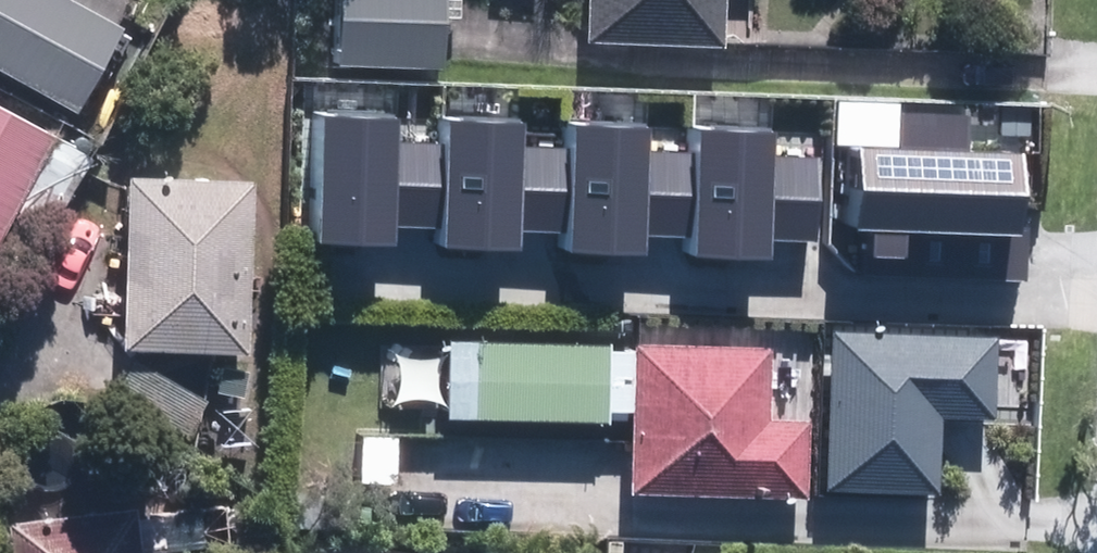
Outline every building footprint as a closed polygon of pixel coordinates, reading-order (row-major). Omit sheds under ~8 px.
[(70,108),(115,27),(65,0),(0,0),(0,69),(70,108)] [(334,61),(436,61),(437,0),(335,0),(334,61)] [(582,36),(715,43),(717,0),(584,0),(582,36)] [(426,118),(310,114),(305,269),(421,273),(426,118)] [(0,115),(0,224),(46,139),(0,115)] [(541,121),(426,118),(421,273),(537,276),(541,121)] [(657,125),(541,121),(537,276),(653,280),(657,125)] [(773,128),(657,125),(653,280),(768,283),(773,128)] [(845,168),(842,266),(1018,271),(1021,173),(845,168)] [(244,178),(123,175),(118,342),(239,346),(244,178)] [(837,332),(831,492),(939,495),(941,416),(994,417),(996,337),(837,332)] [(627,408),(625,487),(797,492),(799,417),(760,416),(762,343),(629,340),(629,347),(602,346),(602,339),(444,335),(441,413),(603,417),(603,407),(627,408)] [(6,525),(9,552),(134,552),(128,508),(6,525)]
